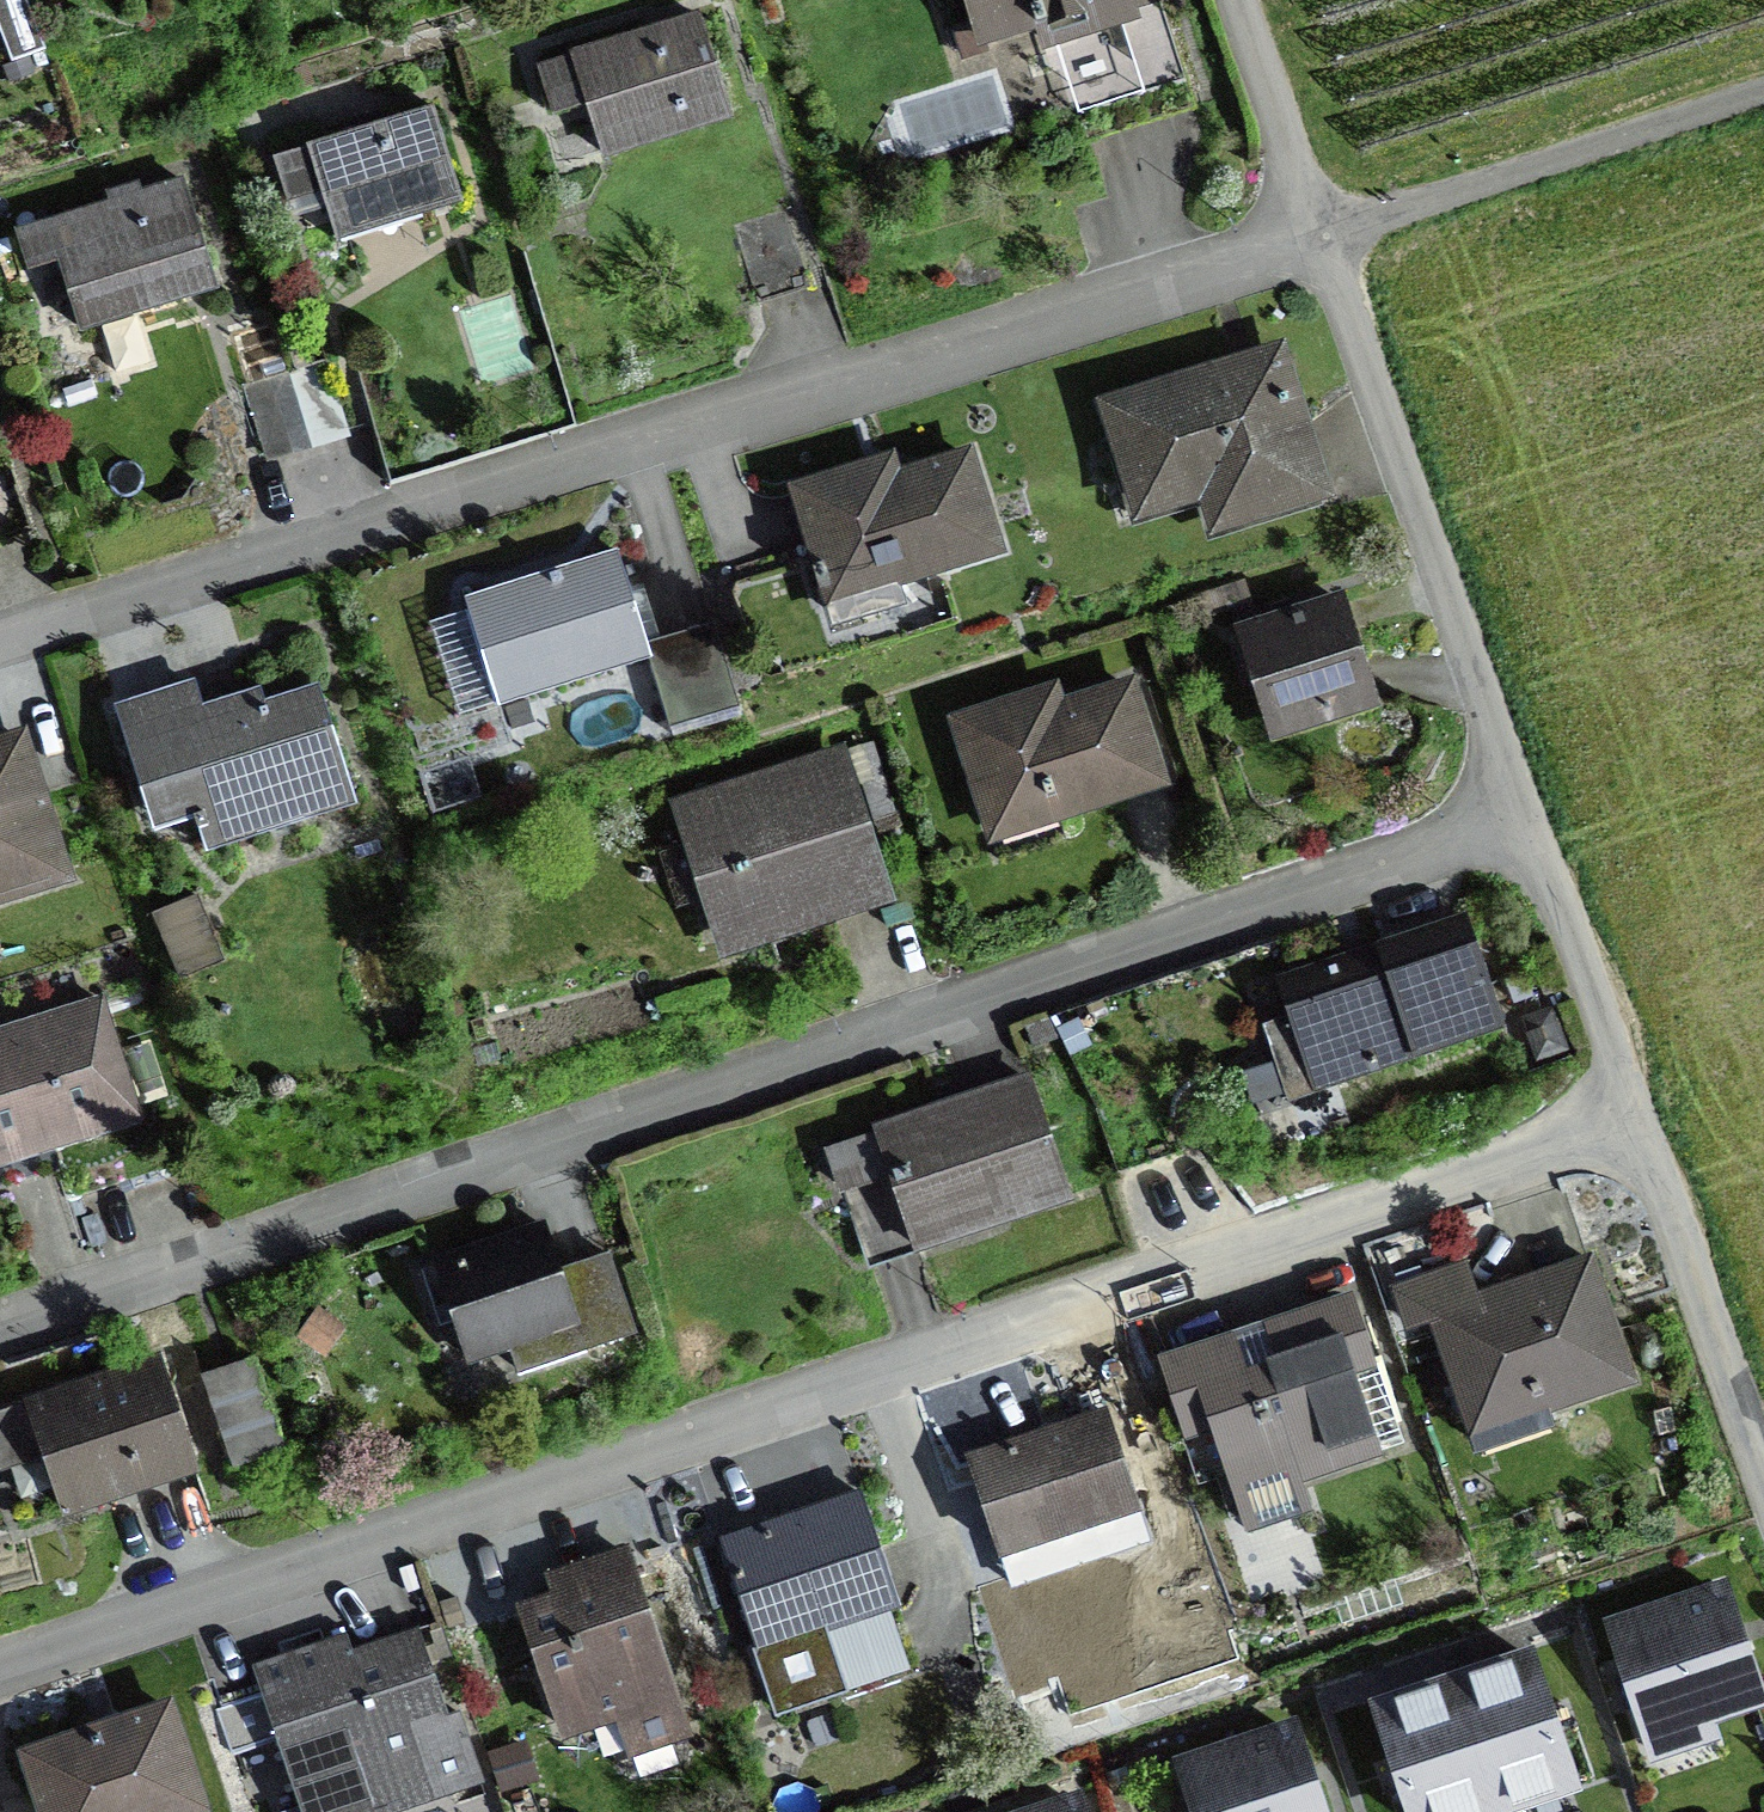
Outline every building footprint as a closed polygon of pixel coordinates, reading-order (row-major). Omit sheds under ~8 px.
[(27,0),(0,0),(0,34),(11,64),(4,67),(10,85),(37,75),(35,70),(50,64),(27,0)] [(968,24),(949,30),(960,65),(990,55),(988,49),(1035,34),(1041,55),(1141,24),(1134,0),(960,0),(968,24)] [(568,57),(536,66),(552,119),(586,109),(602,165),(733,126),(700,14),(567,53),(568,57)] [(424,107),(265,155),(278,198),(312,188),(326,236),(452,198),(424,107)] [(172,178),(8,226),(19,264),(50,255),(70,326),(204,287),(172,178)] [(775,223),(735,235),(753,292),(792,280),(775,223)] [(1284,353),(1102,407),(1136,522),(1209,501),(1218,532),(1327,500),(1284,353)] [(322,368),(282,380),(302,448),(342,436),(322,368)] [(282,380),(243,392),(263,459),(302,448),(282,380)] [(881,455),(781,486),(816,602),(990,550),(960,449),(886,471),(881,455)] [(609,554),(460,598),(491,701),(640,656),(609,554)] [(1373,704),(1337,592),(1229,628),(1265,739),(1373,704)] [(1045,685),(949,717),(986,829),(1149,775),(1119,681),(1051,704),(1045,685)] [(179,684),(106,709),(146,828),(187,814),(200,851),(347,801),(307,684),(252,703),(247,688),(187,709),(179,684)] [(59,873),(11,732),(0,736),(0,893),(59,873)] [(834,750),(666,803),(711,945),(879,892),(834,750)] [(195,903),(154,919),(178,980),(219,964),(195,903)] [(1457,910),(1272,976),(1286,1015),(1261,1023),(1288,1097),(1497,1023),(1457,910)] [(0,1029),(0,1156),(128,1115),(90,1000),(0,1029)] [(1020,1077),(867,1127),(906,1245),(1059,1195),(1020,1077)] [(534,1224),(426,1259),(460,1363),(507,1348),(514,1368),(628,1330),(602,1251),(549,1269),(534,1224)] [(1458,1269),(1390,1290),(1402,1329),(1429,1321),(1468,1444),(1540,1422),(1534,1403),(1620,1376),(1584,1261),(1467,1298),(1458,1269)] [(1345,1294),(1157,1356),(1181,1429),(1209,1420),(1244,1526),(1294,1510),(1284,1477),(1371,1448),(1346,1372),(1368,1364),(1345,1294)] [(150,1356),(14,1400),(52,1515),(188,1471),(150,1356)] [(249,1365),(202,1381),(230,1465),(277,1449),(249,1365)] [(1101,1409),(961,1453),(993,1552),(1132,1508),(1101,1409)] [(851,1495),(715,1537),(750,1650),(886,1608),(851,1495)] [(544,1590),(511,1602),(559,1736),(614,1716),(627,1753),(681,1733),(613,1544),(537,1572),(544,1590)] [(1614,1633),(1649,1736),(1751,1702),(1734,1651),(1717,1599),(1614,1633)] [(246,1665),(293,1811),(369,1811),(470,1780),(448,1709),(434,1714),(408,1633),(342,1654),(337,1637),(246,1665)] [(1451,1688),(1435,1693),(1376,1713),(1409,1811),(1494,1811),(1568,1787),(1526,1663),(1469,1681),(1451,1688)] [(21,1756),(40,1811),(190,1811),(199,1809),(166,1708),(21,1756)] [(1180,1763),(1197,1811),(1333,1811),(1302,1721),(1180,1763)] [(1001,1811),(1080,1811),(1072,1788),(1001,1811)]
